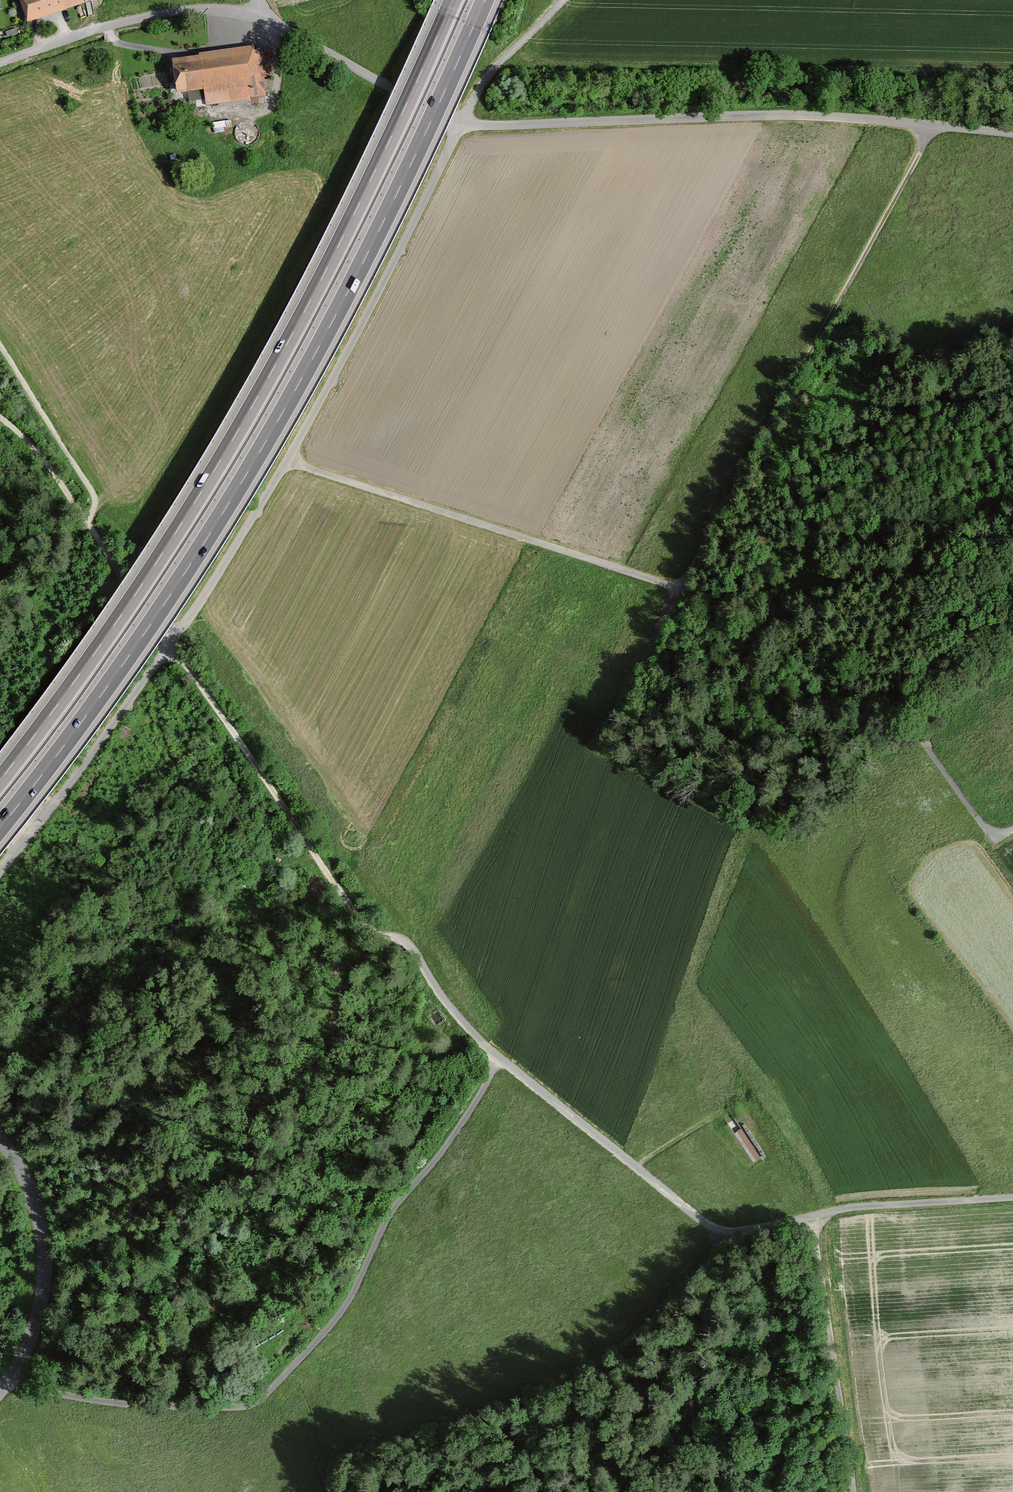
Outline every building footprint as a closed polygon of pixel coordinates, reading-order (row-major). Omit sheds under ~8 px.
[(30,23),(88,2),(87,0),(22,0),(30,23)] [(204,57),(179,61),(183,92),(205,89),(207,104),(263,96),(261,79),(276,77),(272,49),(254,51),(253,45),(203,52),(204,57)]
